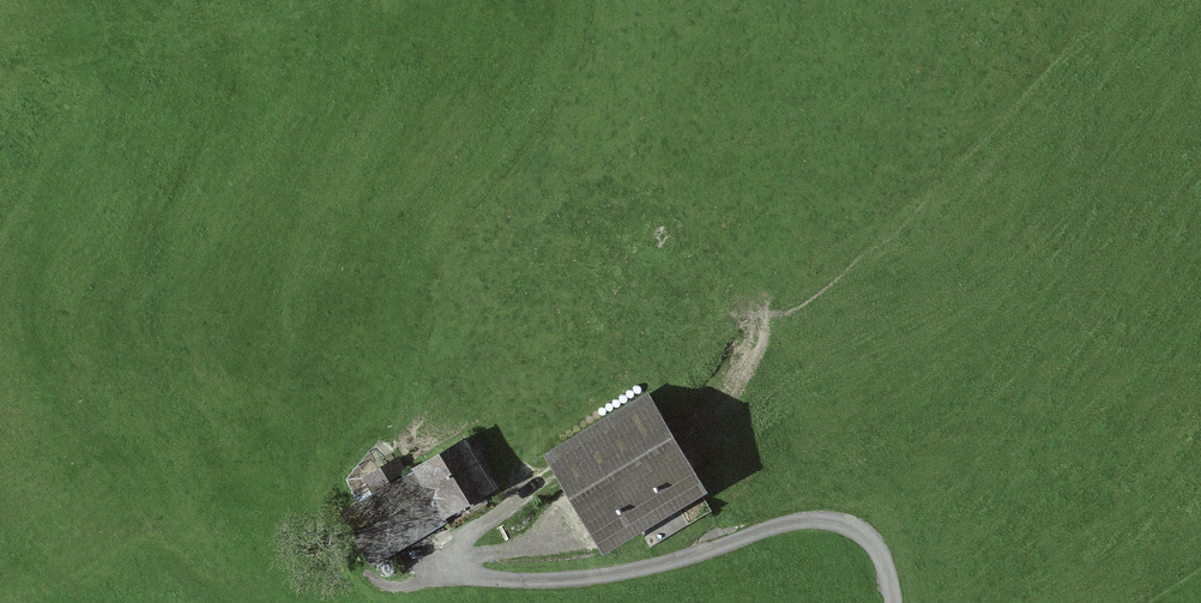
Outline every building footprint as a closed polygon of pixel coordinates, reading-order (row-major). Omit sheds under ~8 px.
[(712,488),(658,388),(548,447),(602,547),(712,488)] [(493,488),(462,432),(406,462),(410,470),(332,512),(363,568),(444,524),(440,517),(493,488)]
